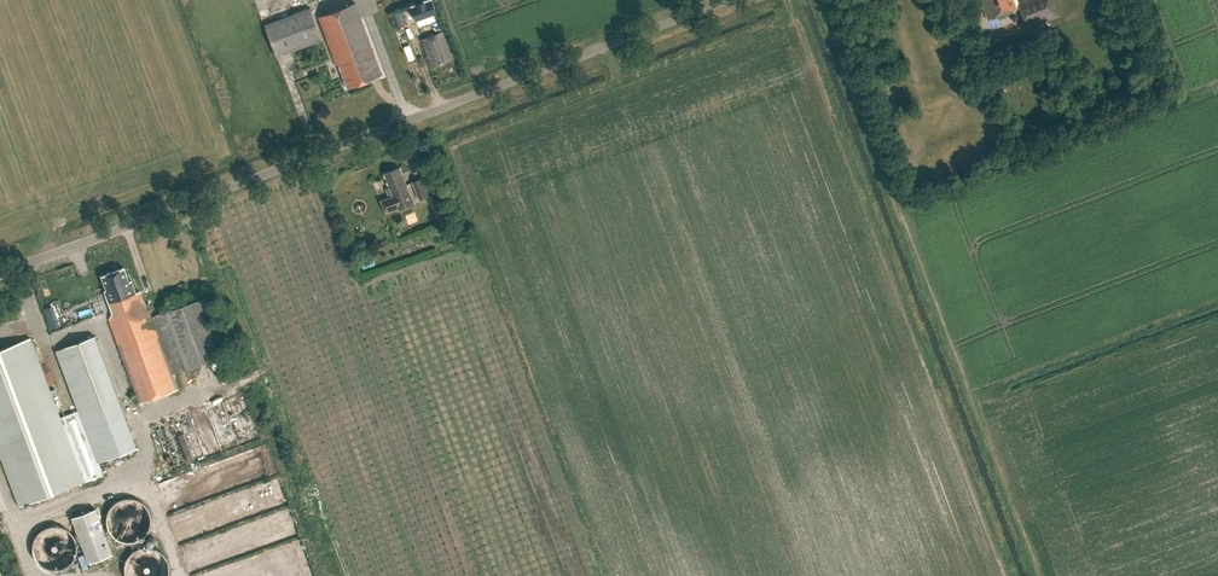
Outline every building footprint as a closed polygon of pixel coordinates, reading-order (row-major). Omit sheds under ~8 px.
[(411,7),(416,21),(424,18),(430,16),(437,14),(432,0),(431,0),(430,0),(420,4),(411,7)] [(988,20),(1020,8),(1027,28),(1059,16),(1054,0),(1019,0),(1018,1),(1017,0),(981,0),(988,20)] [(373,51),(355,3),(319,17),(337,66),(339,65),(348,87),(382,74),(373,51)] [(277,57),(323,40),(311,8),(265,25),(277,57)] [(401,12),(390,16),(395,28),(406,24),(401,12)] [(962,34),(965,42),(972,40),(969,31),(962,34)] [(451,59),(441,32),(422,39),(431,62),(435,61),(436,65),(451,59)] [(399,167),(385,173),(390,186),(386,188),(390,197),(381,201),(386,212),(399,207),(399,208),(413,202),(409,192),(399,167)] [(421,178),(412,181),(419,199),(428,196),(421,178)] [(432,207),(440,204),(435,193),(428,196),(432,207)] [(105,291),(106,293),(99,296),(103,306),(110,304),(114,314),(110,320),(109,320),(140,403),(179,389),(173,374),(220,357),(200,300),(152,318),(149,310),(147,311),(140,292),(136,293),(132,281),(129,282),(124,268),(102,276),(107,290),(105,291)] [(98,463),(137,448),(95,336),(56,350),(98,463)] [(85,482),(31,338),(0,350),(0,454),(20,506),(85,482)] [(109,511),(107,518),(107,524),(110,531),(114,536),(119,540),(125,542),(132,542),(138,540),(144,537),(148,532),(151,526),(152,519),(150,512),(147,507),(142,502),(137,499),(130,498),(123,498),(117,501),(112,506),(109,511)] [(72,517),(89,563),(114,554),(97,508),(72,517)] [(33,544),(33,548),(33,552),(34,556),(37,560),(40,564),(43,567),(47,569),(51,570),(55,570),(59,570),(64,569),(68,567),(72,563),(74,560),(76,556),(77,552),(78,548),(77,543),(76,539),(74,535),(71,532),(68,529),(64,527),(60,526),(55,525),(51,526),(47,527),(43,529),(39,532),(36,536),(34,539),(33,544)] [(125,569),(126,575),(169,575),(169,573),(170,569),(169,564),(168,560),(164,554),(161,551),(157,549),(153,547),(148,546),(144,547),(139,548),(135,550),(132,553),(129,556),(127,560),(125,564),(125,569)]
